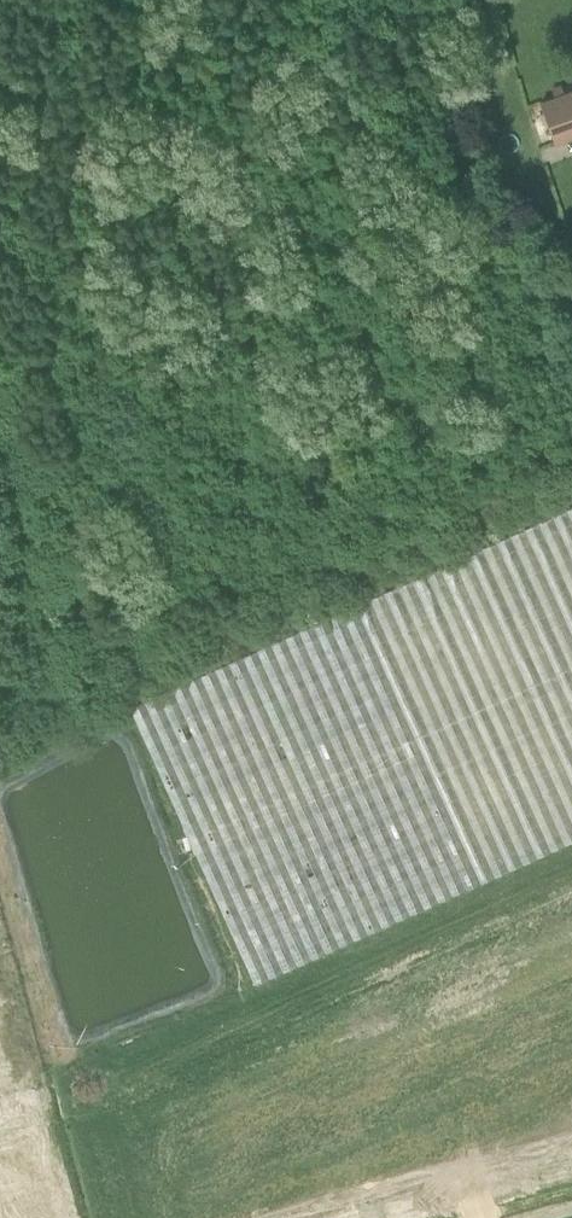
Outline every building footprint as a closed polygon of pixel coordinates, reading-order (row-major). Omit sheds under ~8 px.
[(541,103),(555,142),(571,135),(571,92),(541,103)] [(571,987),(571,627),(329,692),(319,654),(202,685),(212,723),(0,779),(0,1138),(571,987)]
